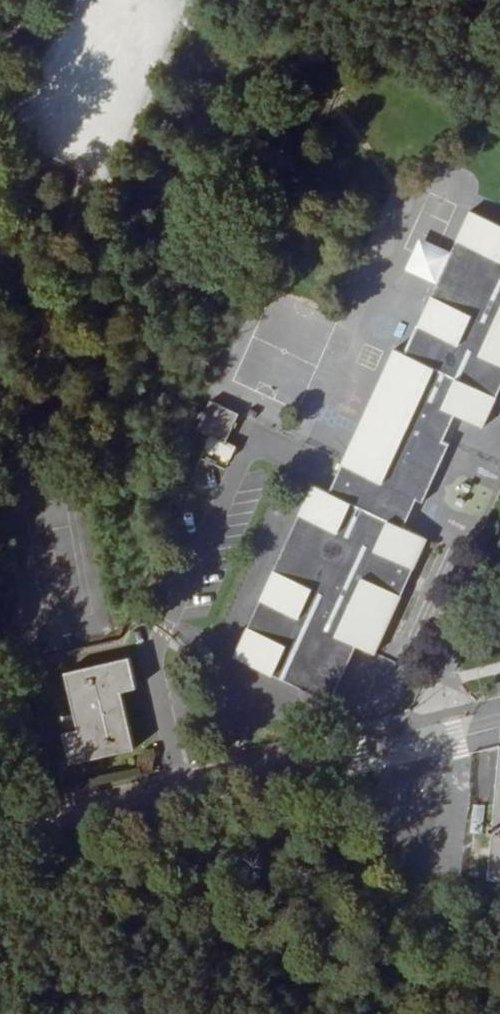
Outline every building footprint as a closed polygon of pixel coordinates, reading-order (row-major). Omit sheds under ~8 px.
[(331,493),(399,524),(412,497),(419,500),(424,502),(450,445),(444,442),(438,439),(451,411),(457,414),(484,426),(499,391),(499,224),(473,212),(407,355),(397,350),(331,493)] [(214,435),(228,442),(241,414),(213,401),(209,409),(212,411),(208,419),(205,418),(201,427),(200,429),(214,435)] [(444,442),(457,414),(451,411),(438,439),(444,442)] [(399,524),(331,493),(315,486),(237,656),(297,684),(309,655),(327,664),(340,636),(359,645),(376,653),(403,594),(391,588),(403,562),(415,568),(429,538),(406,527),(399,524)] [(406,527),(419,500),(412,497),(399,524),(406,527)] [(403,594),(415,568),(403,562),(391,588),(403,594)] [(333,700),(359,645),(340,636),(327,664),(309,655),(297,684),(333,700)] [(66,733),(73,762),(137,747),(124,690),(137,687),(131,657),(68,672),(81,729),(66,733)] [(490,882),(499,883),(499,772),(490,882)]
